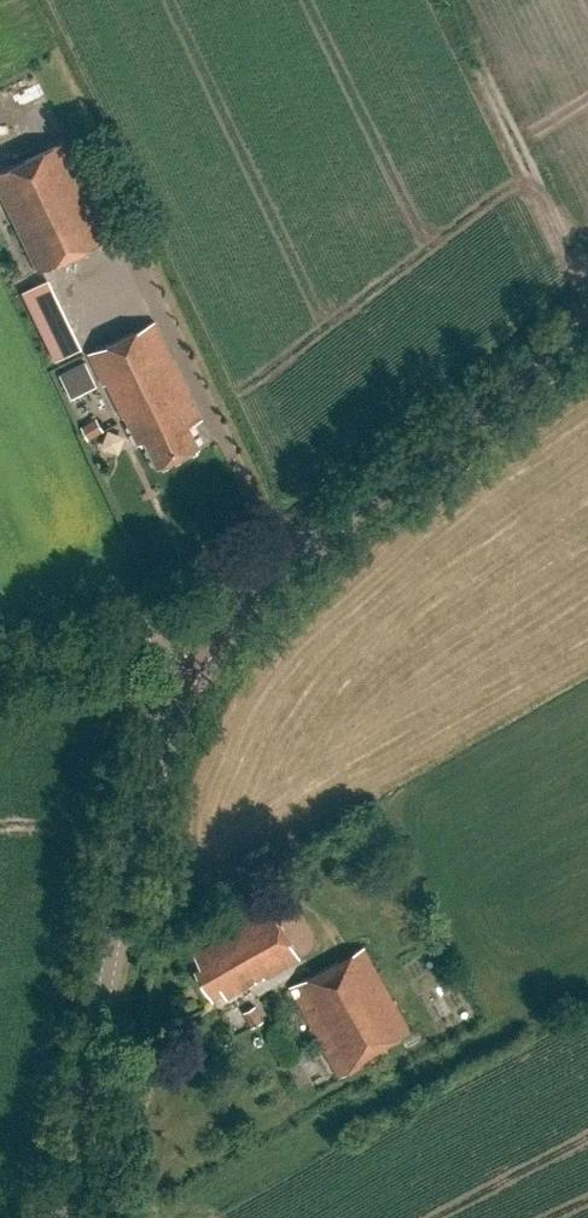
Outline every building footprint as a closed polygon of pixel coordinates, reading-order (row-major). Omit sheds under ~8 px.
[(0,171),(0,195),(37,272),(112,235),(66,139),(0,171)] [(49,278),(22,291),(57,360),(83,347),(49,278)] [(190,426),(203,420),(155,322),(90,353),(120,416),(122,415),(127,426),(130,425),(139,444),(146,440),(159,467),(200,447),(190,426)] [(86,360),(60,372),(72,397),(98,385),(86,360)] [(96,419),(81,428),(88,441),(103,432),(96,419)] [(194,954),(201,966),(196,969),(214,1001),(225,995),(228,999),(300,958),(270,905),(214,937),(217,941),(194,954)] [(386,1045),(411,1032),(365,947),(291,988),(341,1078),(389,1051),(386,1045)]
